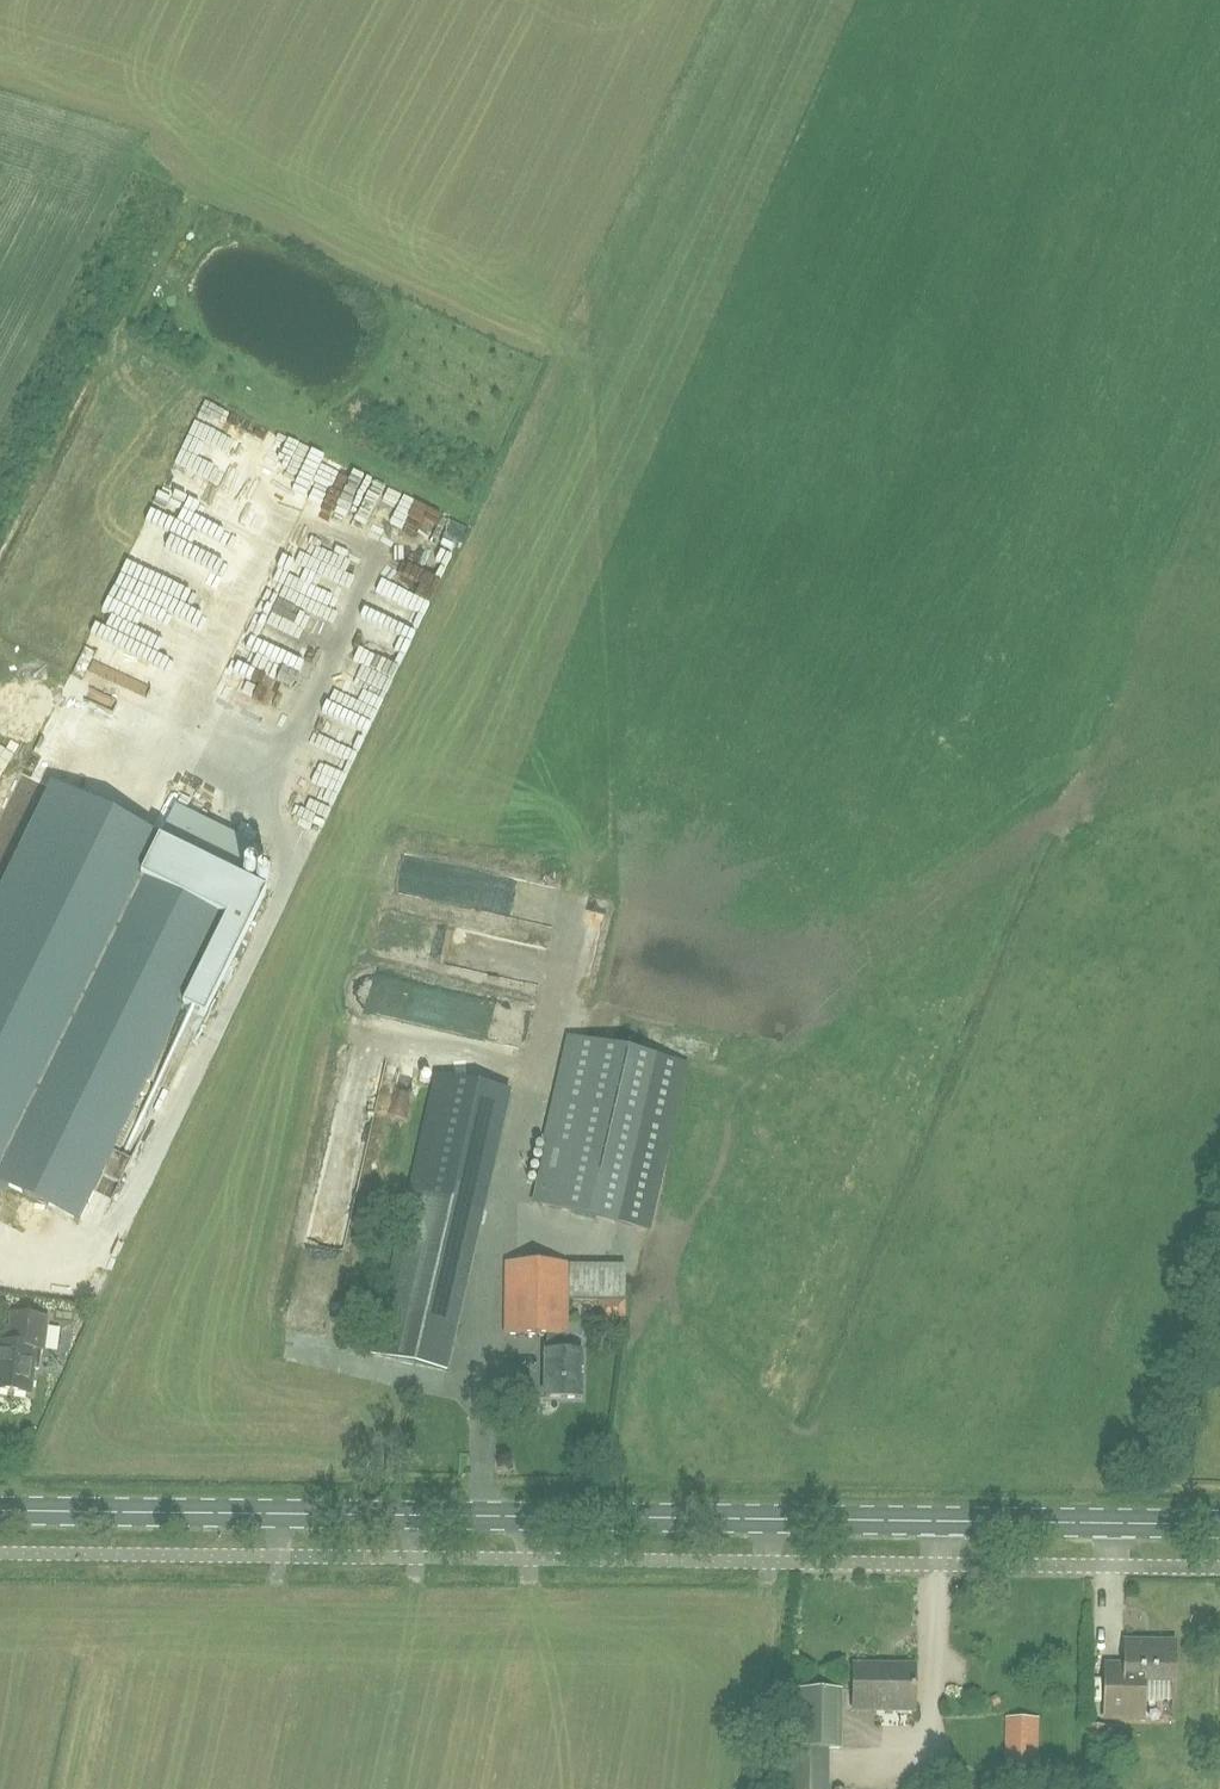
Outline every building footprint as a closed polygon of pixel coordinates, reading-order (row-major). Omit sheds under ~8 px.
[(246,512),(272,518),(284,466),(259,460),(246,512)] [(400,516),(411,522),(394,553),(417,565),(444,514),(410,497),(400,516)] [(393,690),(403,670),(381,660),(371,680),(393,690)] [(328,822),(347,786),(320,771),(325,762),(308,752),(283,798),(328,822)] [(157,841),(63,795),(0,923),(0,1181),(78,1219),(100,1174),(120,1183),(131,1159),(112,1150),(147,1079),(169,1090),(265,893),(157,841)] [(234,853),(242,836),(181,808),(175,821),(208,836),(206,840),(234,853)] [(249,872),(246,883),(270,889),(273,878),(249,872)] [(466,968),(498,969),(499,939),(467,938),(466,968)] [(571,1037),(533,1203),(645,1228),(683,1062),(571,1037)] [(381,1307),(456,1325),(510,1091),(435,1073),(381,1307)] [(565,1299),(566,1264),(507,1263),(506,1333),(546,1334),(545,1396),(581,1397),(582,1352),(564,1352),(565,1299)] [(624,1264),(566,1264),(565,1299),(601,1299),(600,1320),(627,1320),(627,1300),(624,1300),(624,1264)] [(445,1373),(456,1325),(381,1307),(370,1355),(445,1373)] [(45,1319),(12,1315),(8,1343),(0,1342),(0,1390),(31,1394),(36,1352),(41,1353),(45,1319)] [(1104,1686),(1104,1717),(1144,1717),(1144,1699),(1172,1699),(1174,1699),(1174,1645),(1173,1645),(1145,1645),(1145,1642),(1124,1642),(1124,1664),(1106,1664),(1104,1664),(1104,1686)] [(853,1665),(853,1709),(914,1710),(914,1665),(853,1665)] [(790,1747),(791,1747),(790,1788),(827,1788),(828,1747),(841,1747),(841,1689),(790,1689),(790,1747)] [(1038,1767),(1039,1718),(1005,1717),(1004,1766),(1038,1767)]
